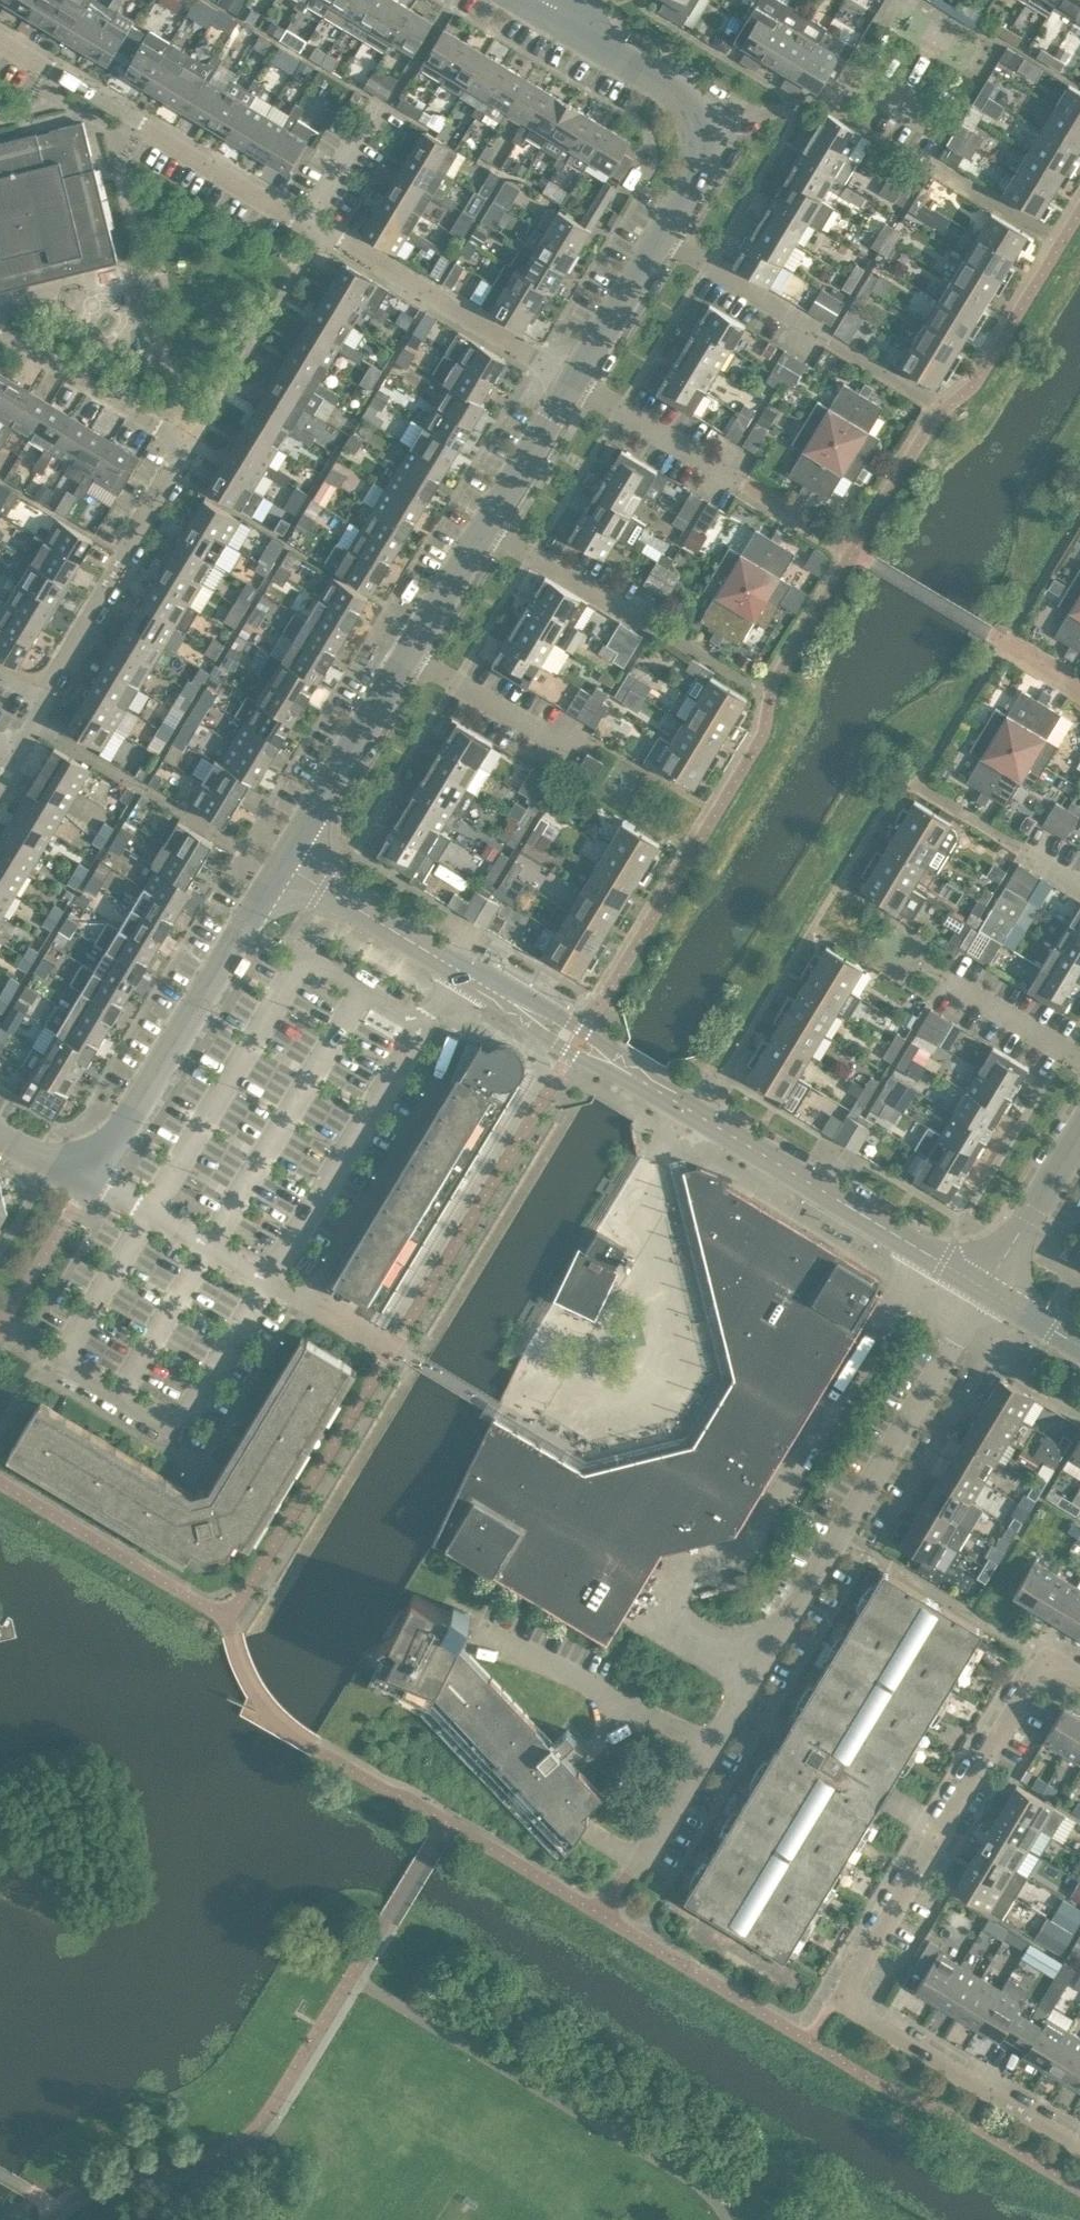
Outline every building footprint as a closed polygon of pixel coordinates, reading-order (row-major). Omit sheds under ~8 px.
[(28,11),(35,0),(10,0),(28,11)] [(28,11),(49,23),(63,0),(35,0),(28,11)] [(49,23),(69,36),(87,6),(91,0),(63,0),(49,23)] [(110,5),(119,10),(125,0),(113,0),(110,5)] [(181,8),(186,0),(168,0),(181,8)] [(188,14),(208,26),(212,20),(219,9),(218,8),(204,0),(196,0),(188,14)] [(221,1),(238,11),(245,0),(221,0),(221,1)] [(295,7),(304,12),(308,4),(324,14),(333,0),(311,0),(309,2),(305,0),(299,0),(295,7)] [(361,0),(333,0),(324,14),(341,24),(342,22),(350,27),(356,18),(352,15),(361,0)] [(341,24),(365,39),(389,0),(361,0),(352,15),(356,18),(350,27),(342,22),(341,24)] [(393,40),(412,8),(399,0),(389,0),(365,39),(386,51),(393,40)] [(658,11),(682,25),(698,0),(665,0),(658,11)] [(740,60),(749,65),(778,18),(776,17),(779,13),(781,14),(783,11),(782,10),(786,3),(781,0),(759,0),(735,40),(748,48),(740,60)] [(1027,1),(1049,14),(1056,3),(1058,0),(1028,0),(1027,1)] [(1056,3),(1077,16),(1079,12),(1079,0),(1058,0),(1056,3)] [(742,1),(737,10),(748,16),(753,8),(742,1)] [(246,3),(239,14),(255,23),(261,13),(246,3)] [(757,70),(764,58),(777,65),(807,15),(786,3),(782,10),(783,11),(781,14),(779,13),(776,17),(778,18),(749,65),(757,70)] [(103,16),(87,6),(69,36),(90,48),(108,19),(112,21),(119,10),(110,5),(103,16)] [(977,27),(981,20),(957,6),(952,13),(977,27)] [(414,53),(434,21),(412,8),(393,40),(414,53)] [(239,21),(219,9),(212,20),(232,33),(239,21)] [(111,61),(119,46),(127,51),(139,30),(131,26),(135,20),(119,10),(112,21),(108,19),(90,48),(111,61)] [(789,73),(781,85),(790,90),(825,31),(827,28),(807,15),(777,65),(789,73)] [(280,38),(286,29),(272,21),(267,30),(280,38)] [(999,21),(994,30),(1006,37),(1011,29),(999,21)] [(308,40),(288,27),(281,39),(302,51),(308,40)] [(445,28),(421,67),(442,80),(447,73),(466,41),(445,28)] [(721,28),(712,43),(727,52),(736,36),(721,28)] [(1017,44),(1023,36),(1011,29),(1006,37),(1017,44)] [(134,55),(125,70),(146,82),(164,53),(168,55),(175,45),(150,30),(147,35),(139,30),(127,51),(134,55)] [(805,83),(819,91),(826,78),(834,83),(848,60),(826,47),(833,36),(825,31),(790,90),(798,95),(805,83)] [(260,36),(253,48),(266,55),(273,43),(260,36)] [(467,85),(487,53),(466,41),(447,73),(467,85)] [(164,53),(146,82),(167,95),(191,54),(175,45),(168,55),(164,53)] [(317,45),(310,56),(321,63),(329,52),(317,45)] [(1000,58),(1017,68),(1024,56),(1008,46),(1000,58)] [(1061,46),(1056,54),(1067,60),(1072,52),(1061,46)] [(1042,48),(1037,56),(1049,63),(1054,55),(1042,48)] [(333,70),(340,59),(329,52),(321,63),(333,70)] [(214,53),(207,64),(216,70),(223,58),(214,53)] [(488,97),(507,66),(487,53),(467,85),(484,95),(478,104),(486,110),(492,100),(488,97)] [(191,54),(167,95),(187,107),(205,78),(210,80),(216,70),(207,64),(191,54)] [(1061,70),(1066,62),(1054,55),(1049,63),(1061,70)] [(302,60),(296,70),(308,78),(314,67),(302,60)] [(502,121),(508,110),(528,78),(507,66),(488,97),(492,100),(486,110),(478,104),(472,114),(481,119),(485,111),(502,121)] [(380,83),(375,91),(387,99),(399,78),(390,73),(388,75),(376,67),(370,77),(380,83)] [(322,76),(319,82),(326,86),(328,84),(330,80),(322,76)] [(375,91),(380,83),(370,77),(365,86),(375,91)] [(205,78),(187,107),(208,120),(226,90),(210,80),(205,78)] [(264,83),(255,78),(248,89),(257,94),(264,83)] [(529,122),(548,90),(528,78),(508,110),(525,120),(519,129),(528,134),(533,125),(529,122)] [(996,83),(988,78),(981,90),(989,95),(996,83)] [(1070,84),(1056,106),(1079,120),(1079,90),(1070,84)] [(1002,88),(995,98),(1006,105),(1010,98),(1008,92),(1002,88)] [(226,90),(208,120),(228,132),(246,103),(251,105),(257,94),(248,89),(242,100),(226,90)] [(355,90),(348,103),(362,112),(370,99),(355,90)] [(542,146),(549,134),(569,103),(548,90),(529,122),(533,125),(528,134),(519,129),(513,139),(522,144),(526,136),(542,146)] [(981,90),(974,102),(982,107),(998,117),(1006,105),(989,95),(981,90)] [(403,97),(398,105),(410,112),(415,104),(403,97)] [(296,102),(289,114),(298,119),(299,119),(305,108),(296,102)] [(246,103),(228,132),(249,145),(267,115),(251,105),(246,103)] [(589,115),(569,103),(549,134),(542,146),(559,156),(560,154),(569,159),(574,150),(570,147),(589,115)] [(420,118),(425,110),(415,104),(410,112),(420,118)] [(1056,106),(1043,128),(1079,150),(1079,149),(1079,120),(1056,106)] [(862,133),(825,111),(820,119),(822,120),(813,134),(848,155),(862,133)] [(267,115),(249,145),(269,157),(287,127),(292,130),(298,119),(289,114),(283,125),(267,115)] [(584,171),(591,160),(610,128),(589,115),(570,147),(574,150),(569,159),(560,154),(559,156),(554,164),(563,169),(567,161),(584,171)] [(290,170),(299,155),(315,128),(299,119),(298,119),(292,130),(287,127),(269,157),(290,170)] [(112,232),(102,194),(84,121),(54,129),(0,142),(0,290),(28,283),(119,261),(112,232)] [(984,136),(962,122),(955,134),(978,147),(984,136)] [(635,158),(625,152),(631,141),(610,128),(591,160),(622,179),(635,158)] [(1079,163),(1074,159),(1079,150),(1043,128),(1030,150),(1072,175),(1079,163)] [(444,141),(427,131),(415,152),(454,176),(466,155),(447,143),(444,141)] [(805,148),(803,147),(798,155),(835,177),(845,183),(858,161),(848,155),(813,134),(805,148)] [(948,145),(971,159),(978,147),(955,134),(948,145)] [(495,148),(488,144),(481,155),(488,160),(495,148)] [(952,148),(946,159),(959,166),(965,156),(952,148)] [(1059,184),(1065,188),(1072,175),(1030,150),(1017,171),(1053,193),(1059,184)] [(456,177),(454,176),(415,152),(402,173),(433,191),(431,196),(442,203),(447,194),(446,193),(456,177)] [(794,163),(795,164),(787,177),(822,199),(835,177),(798,155),(794,163)] [(519,160),(513,169),(523,175),(529,167),(519,160)] [(501,176),(491,170),(479,191),(488,197),(501,176)] [(1054,206),(1048,202),(1053,193),(1017,171),(1003,194),(1046,219),(1054,206)] [(433,191),(402,173),(390,193),(421,212),(431,196),(433,191)] [(931,174),(924,184),(934,190),(940,179),(931,174)] [(917,181),(909,176),(902,188),(910,193),(917,181)] [(778,191),(777,191),(772,198),(809,220),(822,199),(787,177),(778,191)] [(617,187),(606,180),(596,197),(607,204),(617,187)] [(932,190),(923,185),(916,197),(925,202),(932,190)] [(894,200),(903,205),(910,193),(902,188),(894,200)] [(476,189),(464,209),(476,217),(482,207),(488,197),(479,191),(476,189)] [(421,212),(390,193),(377,214),(409,233),(406,237),(417,244),(422,235),(411,228),(421,212)] [(447,194),(442,203),(453,209),(458,201),(447,194)] [(581,223),(560,210),(558,213),(549,207),(539,224),(548,229),(547,231),(579,251),(607,204),(596,197),(581,223)] [(909,209),(917,214),(925,202),(916,197),(909,209)] [(768,206),(769,207),(761,221),(796,242),(809,220),(772,198),(768,206)] [(1021,247),(1027,251),(1035,237),(992,212),(979,234),(1015,256),(1021,247)] [(365,235),(380,244),(380,243),(396,253),(406,237),(409,233),(377,214),(365,235)] [(752,235),(751,234),(746,242),(783,264),(796,242),(761,221),(752,235)] [(886,222),(879,234),(887,239),(895,227),(886,222)] [(477,227),(470,238),(482,245),(489,234),(477,227)] [(534,252),(566,271),(579,251),(547,231),(546,233),(537,227),(528,242),(522,250),(532,256),(534,252)] [(895,227),(887,239),(895,243),(902,231),(895,227)] [(290,249),(287,234),(273,238),(276,252),(286,250),(290,249)] [(879,234),(872,246),(880,251),(887,239),(879,234)] [(1015,269),(1010,266),(1015,256),(979,234),(966,256),(1008,282),(1015,269)] [(428,250),(433,242),(422,235),(417,244),(428,250)] [(521,249),(511,266),(548,288),(547,289),(558,295),(565,284),(560,281),(566,271),(534,252),(532,256),(522,250),(528,242),(518,236),(513,244),(521,249)] [(880,251),(887,255),(895,243),(887,239),(880,251)] [(468,240),(462,251),(471,256),(477,245),(468,240)] [(741,249),(743,250),(734,265),(769,286),(783,264),(746,242),(741,249)] [(438,279),(451,258),(444,254),(431,275),(438,279)] [(1008,282),(966,256),(953,278),(989,300),(995,290),(1001,293),(1008,282)] [(465,266),(457,261),(451,271),(459,276),(465,266)] [(362,272),(348,263),(335,284),(366,303),(363,308),(374,314),(379,305),(389,289),(362,273),(362,272)] [(507,263),(495,284),(540,312),(547,301),(542,298),(547,289),(548,288),(511,266),(507,263)] [(866,268),(857,263),(850,275),(858,280),(866,268)] [(444,282),(452,288),(459,276),(451,271),(444,282)] [(880,276),(872,271),(864,283),(873,288),(880,276)] [(843,287),(851,292),(858,280),(850,275),(843,287)] [(989,313),(983,309),(989,300),(953,278),(939,299),(982,325),(989,313)] [(810,281),(803,293),(815,300),(822,288),(810,281)] [(857,295),(865,300),(873,288),(864,283),(857,295)] [(354,324),(363,308),(366,303),(335,284),(322,305),(354,324)] [(495,284),(482,306),(523,330),(529,320),(534,322),(540,312),(495,284)] [(144,296),(141,286),(124,290),(127,301),(144,296)] [(815,300),(809,310),(820,317),(834,294),(823,287),(822,288),(815,300)] [(832,324),(846,301),(834,294),(820,317),(832,324)] [(968,334),(974,337),(982,325),(939,299),(926,321),(963,343),(968,334)] [(746,325),(711,304),(702,318),(700,317),(695,325),(732,347),(746,325)] [(354,324),(322,305),(310,325),(341,344),(338,349),(349,355),(355,346),(344,340),(354,324)] [(379,305),(374,314),(386,321),(391,312),(379,305)] [(863,317),(849,309),(843,319),(857,328),(863,317)] [(437,318),(426,311),(413,333),(414,333),(423,339),(424,339),(437,318)] [(406,314),(400,324),(409,329),(414,319),(406,314)] [(963,356),(957,352),(963,343),(926,321),(913,343),(956,368),(963,356)] [(338,349),(341,344),(310,325),(297,346),(329,365),(338,349)] [(691,333),(692,334),(684,348),(719,369),(732,347),(695,325),(691,333)] [(446,352),(493,381),(507,359),(459,331),(446,352)] [(414,333),(408,343),(418,348),(423,339),(414,333)] [(770,341),(763,353),(770,357),(777,346),(770,341)] [(900,365),(936,387),(942,377),(948,381),(956,368),(913,343),(900,365)] [(396,362),(408,369),(418,352),(406,345),(396,362)] [(329,365),(297,346),(285,366),(316,385),(314,390),(324,396),(330,388),(319,381),(329,365)] [(361,362),(366,353),(355,346),(349,355),(361,362)] [(675,362),(674,361),(669,368),(706,391),(719,369),(684,348),(675,362)] [(783,379),(797,356),(786,349),(772,372),(783,379)] [(444,381),(449,384),(449,383),(481,402),(493,381),(446,352),(433,374),(445,380),(444,381)] [(783,379),(795,386),(808,363),(797,356),(783,379)] [(314,390),(316,385),(285,366),(273,387),(304,406),(315,412),(324,396),(314,390)] [(657,392),(693,413),(706,391),(669,368),(665,376),(666,377),(657,392)] [(767,380),(778,387),(783,379),(772,372),(767,380)] [(9,380),(0,374),(0,394),(9,380)] [(6,421),(11,423),(29,392),(9,380),(0,394),(0,417),(6,421)] [(830,407),(818,400),(806,421),(837,440),(864,394),(860,392),(845,382),(830,407)] [(866,382),(860,392),(864,394),(837,440),(868,459),(881,438),(870,431),(884,406),(869,397),(875,387),(866,382)] [(486,404),(481,402),(449,383),(449,384),(437,404),(472,426),(486,404)] [(358,384),(353,393),(362,398),(367,389),(358,384)] [(304,406),(273,387),(260,408),(291,426),(289,431),(300,437),(305,429),(294,422),(304,406)] [(336,403),(341,394),(330,388),(324,396),(336,403)] [(390,395),(380,388),(375,395),(386,402),(390,395)] [(50,404),(29,392),(11,423),(6,421),(0,430),(0,432),(8,437),(15,426),(31,436),(50,404)] [(371,403),(382,409),(386,402),(375,395),(371,403)] [(757,409),(745,403),(740,411),(751,418),(757,409)] [(52,448),(70,417),(50,404),(31,436),(47,445),(52,448)] [(464,444),(462,443),(472,426),(437,404),(424,425),(461,447),(464,444)] [(279,447),(289,431),(291,426),(260,408),(248,428),(279,447)] [(772,414),(765,409),(758,420),(766,425),(772,414)] [(726,434),(738,441),(751,418),(740,411),(726,434)] [(72,460),(91,429),(70,417),(52,448),(47,445),(41,456),(49,461),(56,451),(72,460)] [(757,421),(744,444),(755,451),(769,428),(757,421)] [(789,474),(805,483),(809,486),(837,440),(806,421),(793,442),(804,449),(789,474)] [(458,451),(459,451),(461,447),(424,425),(412,445),(448,467),(458,451)] [(279,447),(248,428),(235,449),(267,468),(264,472),(275,478),(280,470),(269,463),(279,447)] [(93,473),(111,442),(91,429),(72,460),(65,471),(82,481),(88,470),(93,473)] [(305,429),(300,437),(311,444),(316,436),(305,429)] [(350,436),(363,444),(367,437),(355,430),(350,436)] [(0,432),(0,447),(2,448),(8,437),(0,432)] [(346,444),(358,452),(363,444),(350,436),(346,444)] [(844,473),(855,480),(864,466),(868,459),(837,440),(809,486),(805,483),(799,493),(808,498),(813,488),(829,497),(844,473)] [(132,454),(111,442),(93,473),(88,470),(82,481),(90,486),(95,479),(119,494),(133,471),(125,466),(132,454)] [(439,485),(438,484),(448,467),(412,445),(399,466),(436,488),(439,485)] [(254,488),(264,472),(267,468),(235,449),(223,469),(254,488)] [(614,464),(612,463),(607,471),(645,493),(658,470),(623,449),(614,464)] [(132,454),(125,466),(133,471),(142,457),(134,452),(132,454)] [(49,461),(41,456),(34,468),(43,473),(49,461)] [(346,475),(332,466),(325,477),(339,486),(346,475)] [(433,492),(434,492),(436,488),(399,466),(387,487),(423,508),(433,492)] [(864,466),(855,480),(861,484),(870,469),(864,466)] [(210,490),(251,514),(264,494),(254,488),(223,469),(210,490)] [(286,485),(292,477),(280,470),(275,478),(286,485)] [(603,478),(604,479),(596,493),(631,515),(645,493),(607,471),(603,478)] [(325,505),(337,486),(339,487),(339,486),(325,477),(313,498),(325,505)] [(90,486),(82,481),(75,492),(83,498),(90,486)] [(55,489),(44,482),(36,496),(47,502),(55,489)] [(0,493),(0,510),(5,501),(12,490),(4,485),(0,493)] [(297,486),(285,506),(296,513),(309,492),(297,486)] [(414,526),(413,525),(423,508),(387,487),(374,507),(411,529),(414,526)] [(13,506),(20,495),(12,490),(5,501),(13,506)] [(678,513),(690,520),(703,498),(692,491),(678,513)] [(588,507),(586,506),(581,514),(618,536),(626,541),(639,519),(631,515),(596,493),(588,507)] [(241,520),(205,498),(193,519),(191,517),(190,518),(228,542),(241,520)] [(695,524),(707,531),(721,508),(709,501),(695,524)] [(408,533),(409,533),(411,529),(374,507),(362,528),(398,549),(408,533)] [(315,518),(305,512),(301,519),(311,525),(315,518)] [(673,522),(685,529),(690,520),(678,513),(673,522)] [(569,537),(605,559),(618,536),(581,514),(577,522),(578,522),(569,537)] [(275,529),(284,534),(291,522),(282,516),(275,529)] [(45,540),(81,561),(94,540),(58,518),(45,540)] [(178,539),(216,562),(228,542),(190,518),(178,539)] [(297,525),(307,532),(311,525),(301,519),(297,525)] [(687,539),(700,547),(707,535),(694,527),(687,539)] [(389,567),(388,566),(398,549),(362,528),(350,548),(387,571),(389,567)] [(742,553),(731,546),(718,567),(749,586),(776,540),(772,537),(757,528),(742,553)] [(778,528),(772,537),(776,540),(749,586),(780,605),(781,602),(793,583),(781,576),(796,552),(781,543),(787,533),(778,528)] [(81,561),(45,540),(36,534),(23,555),(33,560),(68,582),(69,581),(81,561)] [(165,560),(203,583),(216,562),(178,539),(165,560)] [(337,540),(324,562),(372,592),(383,574),(384,574),(387,571),(350,548),(337,540)] [(670,566),(675,558),(663,551),(658,560),(670,566)] [(264,553),(260,561),(271,568),(276,561),(264,554),(264,553)] [(33,560),(23,555),(11,575),(20,581),(58,604),(71,582),(69,581),(68,582),(33,560)] [(164,561),(167,562),(155,582),(190,604),(203,583),(165,560),(164,561)] [(656,589),(670,566),(658,560),(644,583),(656,589)] [(256,568),(267,575),(271,568),(260,561),(256,568)] [(293,571),(282,564),(277,571),(289,578),(293,571)] [(681,573),(670,566),(656,589),(667,596),(681,573)] [(702,620),(717,629),(722,631),(749,586),(718,567),(705,588),(717,595),(702,620)] [(1072,582),(1079,587),(1079,569),(1072,582)] [(273,579),(284,586),(289,578),(277,571),(273,579)] [(359,616),(358,615),(369,597),(333,576),(320,597),(357,620),(359,616)] [(537,591),(536,590),(531,597),(574,624),(588,601),(546,576),(537,591)] [(1056,577),(1050,588),(1056,591),(1062,590),(1066,583),(1056,577)] [(43,624),(45,626),(58,604),(20,581),(8,601),(44,623),(43,624)] [(142,603),(178,625),(187,631),(200,609),(190,604),(155,582),(142,603)] [(793,583),(781,602),(798,612),(810,592),(793,582),(793,583)] [(1070,610),(1056,635),(1071,644),(1065,654),(1074,659),(1079,649),(1075,647),(1079,639),(1079,587),(1072,582),(1059,603),(1070,610)] [(755,619),(767,626),(780,605),(749,586),(722,631),(717,629),(711,639),(720,644),(726,634),(741,643),(755,619)] [(235,602),(247,609),(251,602),(240,595),(235,602)] [(353,623),(355,623),(357,620),(320,597),(308,618),(343,639),(353,623)] [(526,605),(528,606),(519,620),(566,648),(579,627),(574,624),(531,597),(526,605)] [(8,601),(0,614),(0,625),(31,644),(43,624),(44,623),(8,601)] [(247,609),(235,602),(227,616),(238,623),(247,609)] [(130,623),(128,621),(127,622),(165,645),(178,625),(142,603),(130,623)] [(268,612),(257,605),(252,612),(264,619),(268,612)] [(334,657),(333,656),(343,639),(308,618),(296,611),(284,631),(295,638),(332,661),(334,657)] [(248,620),(259,627),(264,619),(252,612),(248,620)] [(511,634),(509,633),(505,641),(542,663),(553,670),(566,648),(519,620),(511,634)] [(607,644),(619,651),(632,628),(621,621),(607,644)] [(115,643),(153,666),(165,645),(127,622),(115,643)] [(18,665),(31,644),(0,625),(0,654),(18,665)] [(632,628),(619,651),(630,658),(644,635),(632,628)] [(226,644),(214,637),(210,644),(221,651),(226,644)] [(329,664),(330,665),(332,661),(295,638),(283,659),(319,681),(329,664)] [(528,686),(542,663),(505,641),(500,648),(502,649),(493,664),(528,686)] [(102,663),(140,687),(153,666),(115,643),(102,663)] [(205,652),(217,659),(221,651),(210,644),(205,652)] [(243,653),(232,646),(227,653),(239,660),(243,653)] [(614,660),(625,666),(630,658),(619,651),(614,660)] [(742,652),(736,662),(749,669),(755,659),(742,652)] [(222,661),(234,668),(239,660),(227,653),(222,661)] [(310,698),(308,697),(319,681),(283,659),(273,653),(261,674),(270,679),(307,702),(310,698)] [(748,712),(742,708),(748,698),(712,676),(715,670),(694,657),(688,668),(699,675),(689,693),(698,699),(740,724),(748,712)] [(102,664),(102,665),(104,666),(92,685),(128,707),(140,687),(102,663),(102,664)] [(639,676),(630,671),(623,683),(632,688),(639,676)] [(212,672),(207,681),(217,687),(222,678),(212,672)] [(201,685),(189,678),(185,685),(196,692),(201,685)] [(304,705),(305,706),(307,702),(270,679),(258,700),(294,722),(304,705)] [(616,695),(624,700),(632,688),(623,683),(616,695)] [(80,706),(116,727),(128,707),(92,685),(80,706)] [(180,693),(192,700),(196,692),(185,685),(180,693)] [(605,701),(610,692),(598,685),(593,694),(605,701)] [(218,694),(207,687),(203,694),(214,701),(218,694)] [(582,687),(568,710),(579,717),(593,694),(582,687)] [(624,703),(636,710),(644,696),(633,689),(624,703)] [(1053,694),(1044,689),(1038,698),(1023,689),(1008,714),(997,707),(984,728),(1015,747),(1042,701),(1047,704),(1053,694)] [(198,702),(209,709),(214,701),(203,694),(198,702)] [(285,739),(284,738),(294,722),(258,700),(248,694),(236,715),(246,720),(282,743),(285,739)] [(596,727),(610,704),(605,701),(593,694),(579,717),(596,727)] [(727,733),(733,737),(740,724),(698,699),(685,721),(722,742),(727,733)] [(1074,720),(1047,704),(1042,701),(1015,747),(1046,766),(1074,720)] [(67,728),(102,749),(116,727),(80,706),(67,728)] [(175,726),(164,719),(160,726),(171,733),(175,726)] [(279,746),(280,747),(282,743),(246,720),(233,741),(269,763),(279,746)] [(722,755),(716,752),(722,742),(685,721),(672,742),(714,768),(722,755)] [(449,736),(448,735),(443,743),(480,765),(493,743),(458,722),(449,736)] [(155,734),(167,741),(171,733),(160,726),(155,734)] [(971,749),(982,756),(968,780),(983,790),(977,800),(986,805),(992,795),(987,792),(1015,747),(984,728),(971,749)] [(193,736),(182,729),(177,736),(189,743),(193,736)] [(695,787),(701,777),(707,780),(714,768),(672,742),(661,735),(644,763),(665,776),(668,771),(695,787)] [(173,743),(184,750),(189,743),(177,736),(173,743)] [(251,782),(256,784),(269,763),(233,741),(221,762),(220,762),(252,781),(251,782)] [(438,750),(440,751),(431,765),(477,793),(490,772),(480,765),(443,743),(438,750)] [(92,769),(55,747),(42,768),(79,791),(92,769)] [(987,792),(992,795),(1007,804),(1022,780),(1033,787),(1046,766),(1015,747),(987,792)] [(597,776),(605,763),(589,754),(581,767),(597,776)] [(216,759),(213,763),(204,758),(195,773),(204,778),(203,780),(239,802),(251,782),(252,781),(220,762),(221,762),(216,759)] [(136,774),(144,779),(150,768),(143,763),(136,774)] [(423,779),(422,778),(417,786),(454,809),(464,815),(477,793),(431,765),(423,779)] [(533,767),(519,790),(531,797),(545,774),(533,767)] [(30,789),(66,811),(79,791),(42,768),(30,789)] [(163,776),(156,771),(149,782),(157,787),(163,776)] [(542,804),(556,781),(545,774),(531,797),(542,804)] [(190,802),(226,824),(239,802),(203,780),(190,802)] [(136,790),(128,785),(121,796),(130,801),(136,790)] [(412,794),(413,795),(405,809),(441,830),(454,809),(417,786),(412,794)] [(17,809),(54,832),(66,811),(30,789),(17,809)] [(150,798),(142,794),(136,805),(143,809),(150,798)] [(952,821),(916,800),(909,810),(904,806),(896,819),(949,851),(957,837),(958,833),(957,828),(953,824),(951,823),(952,821)] [(1068,808),(1079,815),(1079,804),(1073,800),(1068,808)] [(1068,808),(1057,801),(1043,824),(1055,831),(1068,808)] [(536,813),(528,808),(521,820),(529,825),(536,813)] [(1079,815),(1068,808),(1055,831),(1066,838),(1079,815)] [(5,830),(41,852),(54,832),(17,809),(5,830)] [(452,837),(441,830),(405,809),(397,823),(395,822),(390,829),(438,859),(452,837)] [(1037,820),(1027,815),(1020,827),(1030,833),(1037,820)] [(551,822),(542,816),(535,828),(543,833),(551,822)] [(889,831),(894,834),(889,844),(925,866),(936,872),(949,851),(896,819),(889,831)] [(513,832),(522,837),(529,825),(521,820),(513,832)] [(214,842),(179,821),(166,842),(201,864),(214,842)] [(114,828),(104,822),(99,831),(108,837),(114,828)] [(660,858),(655,854),(661,844),(624,822),(610,845),(653,870),(660,858)] [(135,833),(123,826),(115,839),(126,847),(135,833)] [(528,840),(536,845),(537,844),(543,833),(535,828),(528,840)] [(414,874),(410,880),(424,888),(428,883),(425,881),(438,859),(390,829),(386,837),(387,838),(378,853),(414,874)] [(29,873),(41,852),(5,830),(0,838),(0,855),(29,873)] [(92,841),(102,847),(108,837),(99,831),(92,841)] [(513,832),(508,841),(516,846),(522,837),(513,832)] [(543,833),(537,844),(544,848),(551,838),(543,833)] [(109,848),(121,855),(126,847),(115,839),(109,848)] [(489,841),(480,854),(492,862),(501,849),(489,841)] [(153,864),(157,867),(158,866),(189,885),(190,883),(201,864),(166,842),(153,864)] [(883,853),(878,849),(870,862),(912,887),(925,866),(889,844),(883,853)] [(640,879),(645,882),(653,870),(610,845),(597,866),(634,888),(640,879)] [(510,857),(502,851),(494,863),(503,869),(510,857)] [(16,893),(29,873),(0,855),(0,884),(16,893)] [(524,865),(516,860),(509,872),(517,877),(524,865)] [(90,868),(80,862),(74,872),(84,878),(90,868)] [(863,874),(868,878),(862,888),(912,918),(926,896),(912,887),(870,862),(863,874)] [(995,862),(988,873),(1001,881),(1008,870),(995,862)] [(487,875),(495,881),(503,869),(494,863),(487,875)] [(1018,892),(1031,870),(1020,863),(1006,885),(1018,892)] [(194,886),(190,883),(189,885),(158,866),(157,867),(145,886),(181,908),(194,886)] [(634,901),(628,897),(634,888),(597,866),(584,888),(627,913),(634,901)] [(1029,899),(1043,876),(1031,870),(1018,892),(1029,899)] [(68,882),(78,888),(84,878),(74,872),(68,882)] [(501,883),(510,889),(517,877),(509,872),(501,883)] [(105,880),(94,874),(90,880),(101,887),(105,880)] [(86,887),(97,894),(101,887),(90,880),(86,887)] [(4,914),(16,893),(0,884),(0,912),(4,914)] [(172,925),(171,925),(181,908),(145,886),(133,907),(170,929),(172,925)] [(995,892),(986,887),(979,898),(988,903),(995,892)] [(613,922),(619,926),(627,913),(584,888),(571,909),(608,932),(613,922)] [(993,907),(1016,921),(1028,901),(1005,888),(993,907)] [(478,890),(471,901),(457,892),(449,904),(475,919),(489,897),(478,890)] [(79,893),(75,900),(86,907),(93,897),(83,891),(81,894),(79,893)] [(489,897),(475,919),(487,926),(489,923),(500,930),(507,919),(496,912),(501,904),(489,897)] [(972,910),(971,909),(965,919),(980,928),(985,920),(980,917),(988,903),(979,898),(972,910)] [(65,909),(55,903),(48,913),(59,919),(65,909)] [(1069,923),(1079,930),(1079,904),(1069,923)] [(166,932),(168,933),(170,929),(133,907),(120,928),(156,949),(166,932)] [(993,907),(985,920),(980,928),(992,935),(1003,942),(1016,921),(993,907)] [(608,944),(602,941),(608,932),(571,909),(558,931),(600,957),(608,944)] [(42,923),(53,929),(59,919),(48,913),(42,923)] [(79,922),(69,915),(64,923),(75,929),(79,922)] [(946,946),(958,953),(961,948),(978,958),(992,935),(980,928),(965,919),(958,931),(956,930),(946,946)] [(147,967),(146,967),(156,949),(120,928),(109,921),(96,942),(107,949),(144,971),(147,967)] [(60,930),(71,936),(75,929),(64,923),(60,930)] [(1069,923),(1056,944),(1079,959),(1079,930),(1069,923)] [(544,953),(580,975),(587,965),(593,969),(600,957),(558,931),(544,953)] [(992,935),(978,958),(989,965),(1003,942),(992,935)] [(40,950),(30,944),(24,954),(34,960),(40,950)] [(1056,944),(1042,966),(1079,989),(1079,987),(1079,959),(1056,944)] [(827,945),(821,955),(816,952),(808,964),(850,990),(864,967),(827,945)] [(141,974),(142,975),(144,971),(107,949),(95,969),(131,991),(141,974)] [(17,965),(28,971),(34,960),(24,954),(17,965)] [(56,963),(44,956),(40,964),(51,971),(56,963)] [(122,1008),(121,1008),(131,991),(95,969),(84,962),(71,983),(83,990),(120,1012),(122,1008)] [(35,971),(47,978),(51,971),(40,964),(35,971)] [(800,976),(806,980),(801,989),(837,1011),(850,990),(808,964),(800,976)] [(1029,989),(1064,1010),(1073,995),(1075,996),(1079,989),(1042,966),(1029,989)] [(27,984),(21,995),(34,1002),(40,991),(27,984)] [(4,985),(0,992),(0,996),(9,1002),(15,991),(4,985)] [(795,998),(789,995),(782,1007),(824,1033),(837,1011),(801,989),(795,998)] [(116,1015),(117,1016),(120,1012),(83,990),(70,1010),(106,1032),(116,1015)] [(3,1012),(9,1002),(0,996),(0,1010),(3,1012)] [(31,1004),(19,997),(15,1005),(26,1012),(31,1004)] [(1,1027),(10,1033),(19,1017),(22,1019),(26,1012),(15,1005),(1,1027)] [(774,1020),(780,1023),(774,1032),(811,1055),(824,1033),(782,1007),(774,1020)] [(932,1008),(918,1031),(929,1038),(943,1015),(932,1008)] [(97,1050),(96,1049),(106,1032),(70,1010),(58,1031),(95,1053),(97,1050)] [(917,1016),(908,1010),(902,1020),(911,1026),(917,1016)] [(941,1045),(955,1022),(943,1015),(929,1038),(941,1045)] [(955,1022),(941,1045),(949,1050),(963,1027),(955,1022)] [(1,1027),(0,1029),(0,1049),(10,1033),(1,1027)] [(91,1056),(92,1057),(95,1053),(58,1031),(45,1051),(81,1073),(91,1056)] [(769,1042),(763,1038),(755,1051),(798,1076),(811,1055),(774,1032),(769,1042)] [(907,1037),(899,1032),(891,1044),(900,1049),(907,1037)] [(411,1262),(424,1240),(425,1242),(426,1240),(425,1239),(438,1218),(439,1219),(440,1218),(438,1217),(451,1195),(453,1196),(454,1195),(452,1194),(465,1172),(467,1173),(467,1172),(466,1171),(479,1149),(481,1150),(481,1149),(480,1148),(493,1126),(494,1127),(495,1126),(493,1125),(500,1114),(506,1104),(508,1105),(509,1103),(507,1103),(520,1081),(522,1082),(523,1081),(521,1080),(524,1073),(526,1067),(526,1062),(524,1056),(521,1051),(517,1047),(512,1044),(506,1043),(501,1043),(495,1044),(490,1047),(482,1044),(483,1042),(482,1041),(480,1044),(468,1039),(452,1077),(458,1081),(336,1283),(338,1284),(338,1283),(382,1309),(383,1309),(384,1310),(385,1309),(383,1308),(396,1286),(398,1287),(399,1286),(397,1285),(410,1263),(412,1264),(412,1263),(411,1262)] [(931,1052),(912,1040),(905,1052),(913,1057),(924,1064),(931,1052)] [(884,1056),(893,1061),(900,1049),(891,1044),(884,1056)] [(81,1073),(45,1051),(34,1045),(22,1065),(33,1072),(69,1094),(81,1073)] [(1030,1067),(994,1046),(981,1068),(1017,1090),(1022,1083),(1021,1082),(1030,1067)] [(748,1063),(754,1066),(748,1077),(784,1099),(781,1104),(792,1111),(809,1083),(798,1076),(755,1051),(748,1063)] [(898,1064),(906,1069),(913,1057),(905,1052),(898,1064)] [(1011,1097),(1013,1098),(1017,1090),(981,1068),(967,1090),(1003,1111),(1011,1097)] [(20,1094),(43,1107),(56,1115),(69,1094),(33,1072),(20,1094)] [(881,1081),(872,1075),(864,1087),(874,1092),(881,1081)] [(879,1096),(887,1101),(902,1110),(915,1088),(900,1079),(897,1085),(888,1080),(879,1096)] [(874,1092),(864,1087),(851,1109),(860,1114),(874,1092)] [(996,1126),(994,1125),(1003,1111),(967,1090),(954,1112),(991,1134),(996,1126)] [(872,1108),(880,1113),(887,1101),(879,1096),(872,1108)] [(846,1144),(863,1116),(860,1114),(851,1109),(845,1120),(834,1137),(846,1144)] [(832,1112),(822,1129),(834,1137),(845,1120),(832,1112)] [(985,1141),(987,1141),(991,1134),(954,1112),(941,1133),(977,1155),(985,1141)] [(857,1151),(874,1122),(863,1116),(846,1144),(857,1151)] [(970,1170),(968,1169),(977,1155),(941,1133),(928,1155),(965,1177),(970,1170)] [(959,1184),(960,1185),(965,1177),(928,1155),(915,1177),(950,1199),(959,1184)] [(730,1185),(733,1178),(697,1164),(697,1166),(684,1169),(695,1212),(720,1206),(730,1185)] [(701,1238),(732,1230),(752,1198),(730,1185),(720,1206),(695,1212),(701,1238)] [(9,1211),(4,1194),(0,1195),(0,1226),(9,1211)] [(713,1285),(733,1280),(775,1212),(752,1198),(732,1230),(701,1238),(713,1285)] [(883,1291),(877,1287),(880,1283),(876,1281),(879,1275),(775,1212),(733,1280),(713,1285),(735,1377),(805,1420),(883,1291)] [(616,1266),(627,1246),(604,1233),(598,1230),(586,1248),(580,1244),(555,1298),(570,1305),(596,1317),(620,1268),(616,1266)] [(1079,1265),(1079,1246),(1072,1260),(1079,1265)] [(195,1500),(38,1405),(8,1455),(185,1562),(188,1556),(189,1557),(194,1549),(205,1556),(230,1550),(237,1539),(244,1544),(245,1543),(251,1546),(358,1369),(352,1366),(352,1365),(309,1339),(214,1495),(205,1489),(201,1490),(195,1500)] [(708,1422),(778,1464),(805,1420),(735,1377),(708,1422)] [(988,1398),(1022,1419),(1035,1398),(1001,1377),(988,1398)] [(1022,1419),(988,1398),(976,1419),(1010,1440),(1022,1419)] [(493,1415),(469,1466),(434,1539),(436,1540),(436,1539),(446,1545),(446,1546),(462,1555),(523,1433),(493,1415)] [(1010,1440),(976,1419),(963,1439),(997,1460),(1010,1440)] [(695,1445),(765,1487),(778,1464),(708,1422),(695,1445)] [(494,1574),(498,1577),(608,1643),(620,1622),(663,1552),(689,1546),(666,1452),(585,1471),(523,1433),(462,1555),(494,1574)] [(1060,1459),(1067,1449),(1058,1443),(1059,1441),(1046,1433),(1034,1454),(1055,1467),(1060,1459)] [(1073,1438),(1064,1433),(1059,1441),(1058,1443),(1067,1449),(1073,1438)] [(997,1460),(963,1439),(951,1460),(985,1481),(997,1460)] [(1069,1457),(1079,1464),(1079,1439),(1069,1457)] [(737,1534),(736,1533),(765,1487),(695,1445),(666,1452),(689,1546),(737,1534)] [(1023,1448),(1018,1458),(1036,1468),(1041,1459),(1023,1448)] [(985,1481),(951,1460),(938,1481),(973,1501),(985,1481)] [(1048,1479),(1039,1474),(1033,1484),(1042,1489),(1048,1479)] [(983,1508),(973,1501),(938,1481),(926,1501),(971,1528),(983,1508)] [(1027,1494),(1036,1499),(1042,1489),(1033,1484),(1027,1494)] [(1063,1493),(1058,1502),(1068,1508),(1073,1500),(1063,1493)] [(1079,1510),(1079,1504),(1073,1500),(1068,1508),(1077,1514),(1079,1510)] [(971,1528),(926,1501),(914,1522),(948,1542),(958,1549),(971,1528)] [(1012,1514),(1014,1516),(1008,1525),(1017,1531),(1030,1508),(1019,1502),(1012,1514)] [(1069,1530),(1079,1536),(1079,1534),(1079,1524),(1075,1521),(1069,1530)] [(924,1557),(935,1564),(948,1542),(914,1522),(901,1543),(924,1557)] [(1002,1535),(1011,1540),(1017,1531),(1008,1525),(1002,1535)] [(924,1557),(918,1568),(928,1574),(935,1564),(924,1557)] [(998,1562),(990,1557),(984,1567),(992,1572),(998,1562)] [(1035,1560),(1014,1594),(1036,1607),(1057,1573),(1035,1560)] [(978,1577),(986,1582),(992,1572),(984,1567),(978,1577)] [(984,1630),(884,1570),(785,1734),(686,1898),(785,1959),(984,1630)] [(746,1572),(736,1575),(738,1586),(749,1583),(746,1572)] [(1056,1620),(1077,1585),(1057,1573),(1036,1607),(1056,1620)] [(1056,1620),(1077,1632),(1079,1627),(1079,1587),(1077,1585),(1056,1620)] [(415,1592),(395,1632),(377,1666),(368,1685),(370,1686),(422,1712),(560,1859),(562,1860),(576,1837),(590,1815),(588,1814),(588,1815),(585,1811),(591,1806),(604,1794),(582,1771),(570,1758),(577,1752),(584,1745),(568,1728),(554,1741),(548,1735),(470,1653),(445,1640),(448,1634),(451,1627),(462,1633),(472,1614),(454,1605),(452,1611),(415,1592)] [(1044,1740),(1066,1754),(1079,1730),(1079,1715),(1065,1706),(1044,1740)] [(1066,1754),(1079,1762),(1079,1730),(1066,1754)] [(1039,1776),(1033,1786),(1043,1792),(1049,1782),(1039,1776)] [(1052,1798),(1058,1788),(1049,1782),(1043,1792),(1052,1798)] [(1017,1784),(1005,1805),(1041,1827),(1053,1834),(1066,1813),(1017,1784)] [(1005,1805),(992,1826),(1029,1848),(1041,1827),(1005,1805)] [(992,1826),(980,1846),(1017,1869),(1029,1848),(992,1826)] [(967,1867),(1004,1889),(1017,1869),(980,1846),(967,1867)] [(991,1910),(1004,1889),(967,1867),(955,1888),(991,1910)] [(1079,1922),(1079,1908),(1068,1901),(1057,1919),(1075,1930),(1079,1922)] [(1005,1937),(1010,1929),(990,1917),(984,1927),(1004,1939),(1005,1937)] [(1050,1946),(1062,1953),(1069,1942),(1075,1931),(1063,1925),(1050,1946)] [(1017,1944),(1021,1937),(1010,1929),(1005,1937),(1017,1944)] [(1068,1956),(1079,1956),(1079,1936),(1068,1956)] [(926,1974),(916,1990),(937,2003),(961,1964),(940,1952),(943,1947),(930,1939),(914,1967),(926,1974)] [(1073,1968),(1063,1962),(1041,2000),(1051,2006),(1073,1968)] [(958,2016),(981,1977),(961,1964),(937,2003),(958,2016)] [(978,2028),(1002,1989),(981,1977),(958,2016),(978,2028)] [(1002,1989),(978,2028),(1000,2041),(1004,2034),(1016,2041),(1021,2032),(1038,2004),(1025,1997),(1022,2001),(1002,1989)] [(1050,2012),(1038,2004),(1021,2032),(1016,2041),(1028,2048),(1023,2055),(1045,2068),(1068,2029),(1048,2017),(1050,2012)] [(1079,2056),(1079,2036),(1068,2029),(1045,2068),(1065,2081),(1079,2056)] [(1065,2081),(1079,2090),(1079,2056),(1065,2081)]
